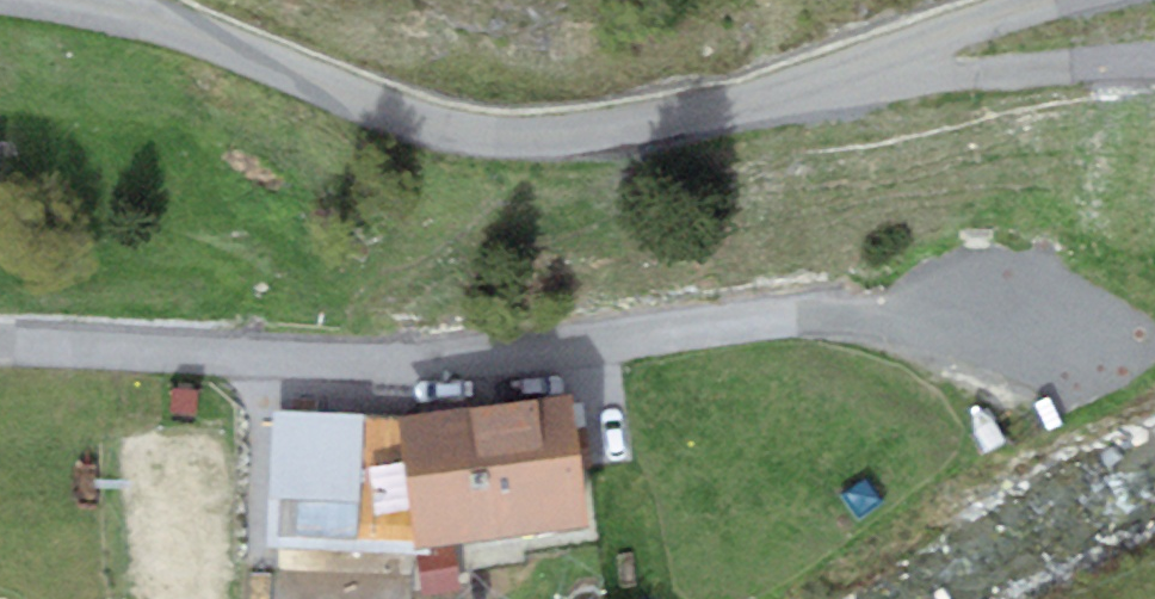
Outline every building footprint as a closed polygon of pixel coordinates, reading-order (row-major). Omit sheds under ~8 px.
[(571,395),(399,419),(417,550),(589,526),(571,395)] [(356,562),(356,433),(268,432),(268,562),(356,562)]
